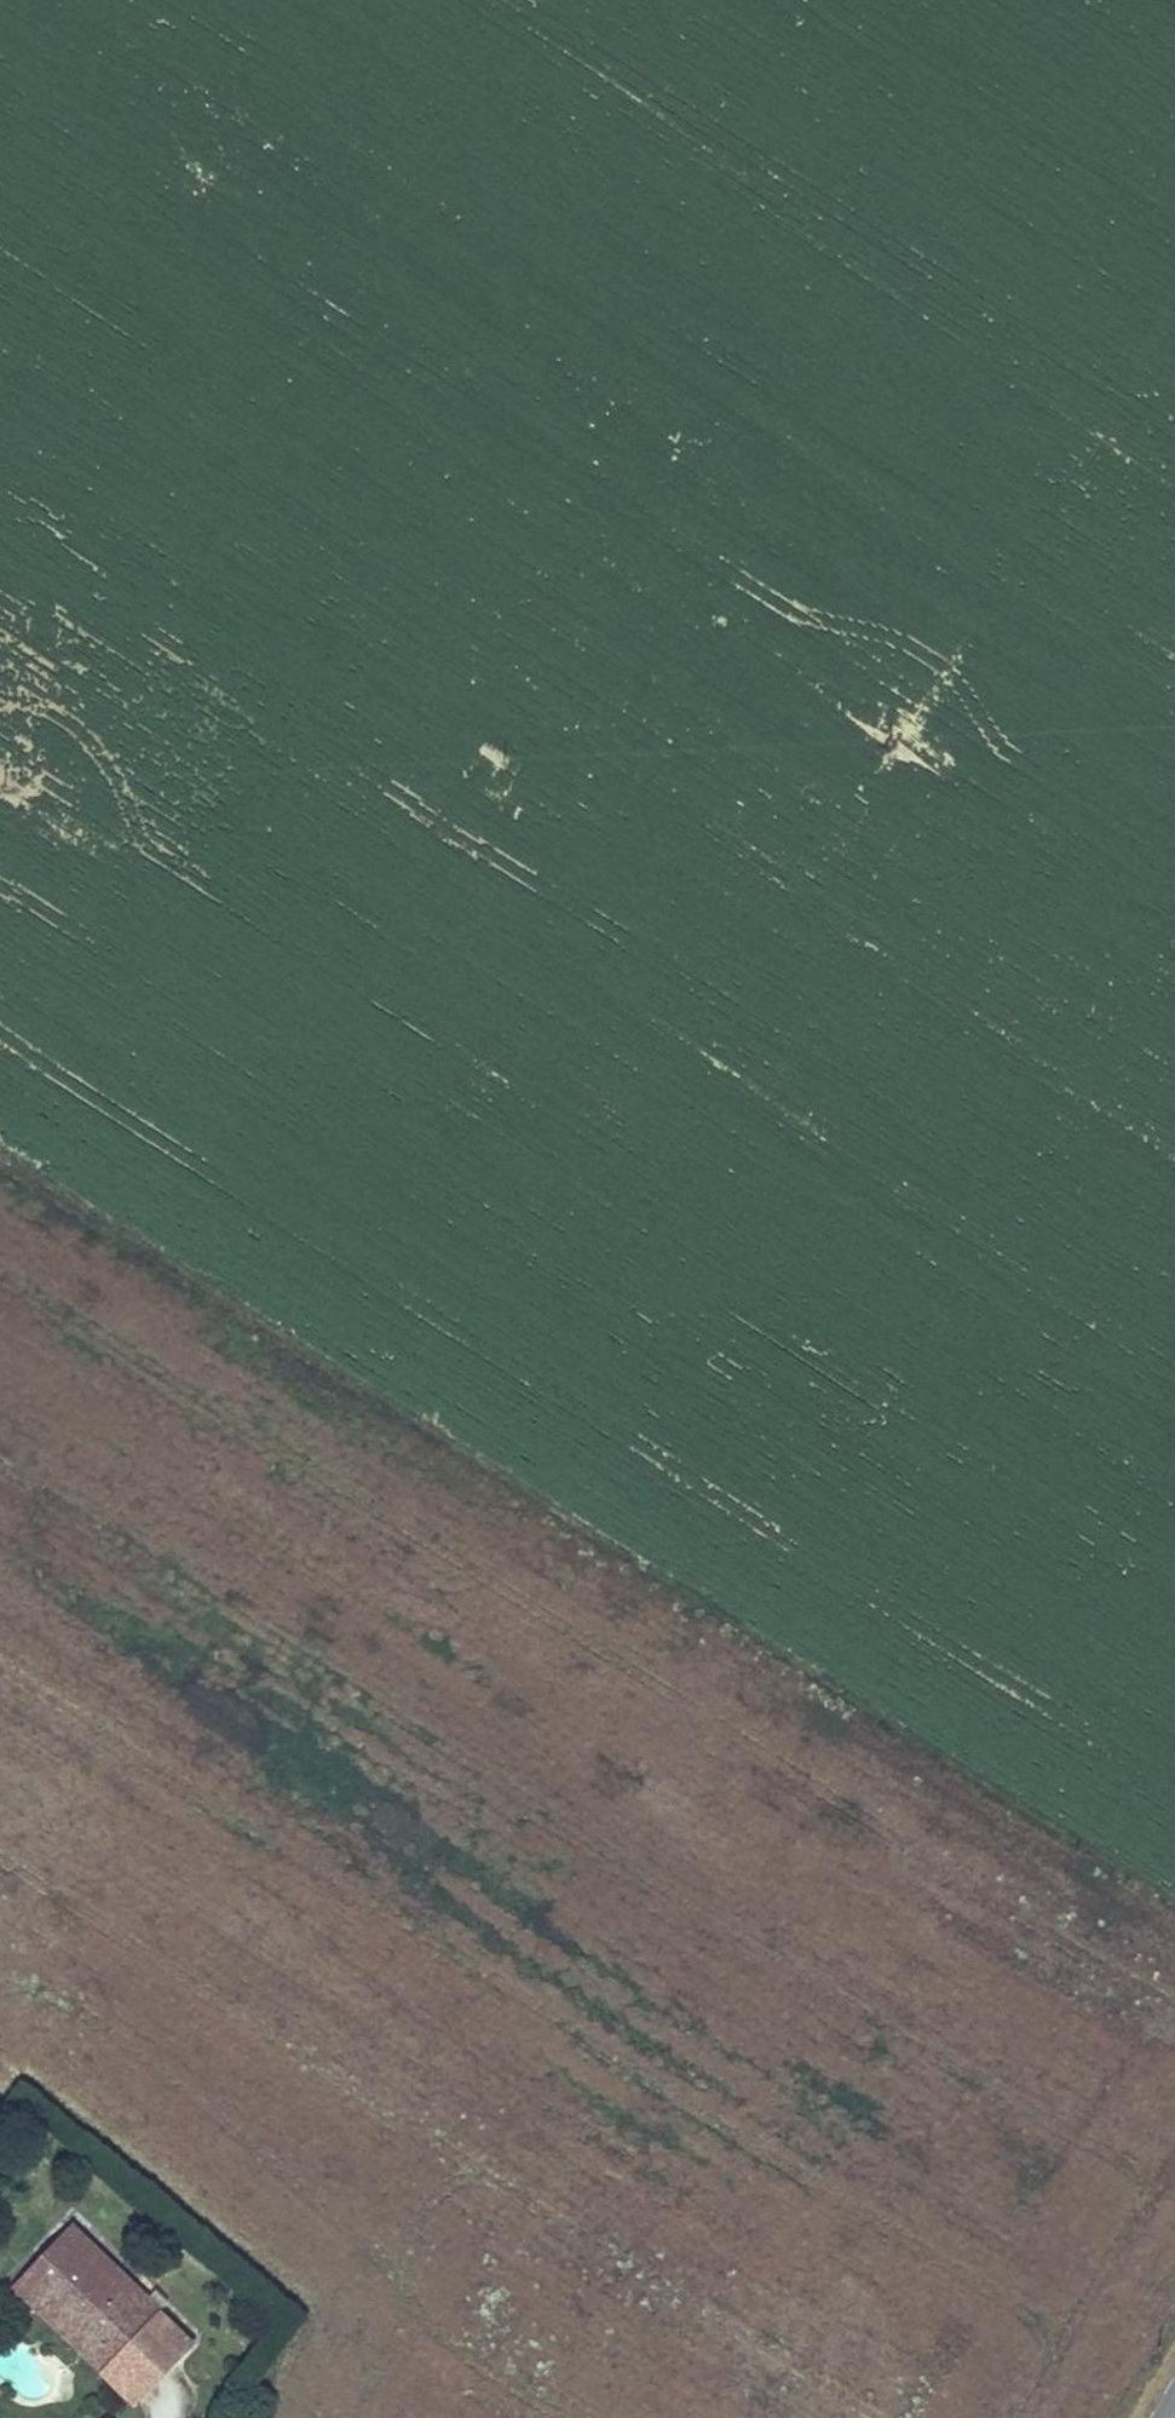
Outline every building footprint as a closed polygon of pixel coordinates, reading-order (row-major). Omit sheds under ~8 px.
[(10,2299),(99,2384),(163,2318),(73,2233),(10,2299)] [(163,2318),(99,2384),(131,2414),(194,2348),(163,2318)]
